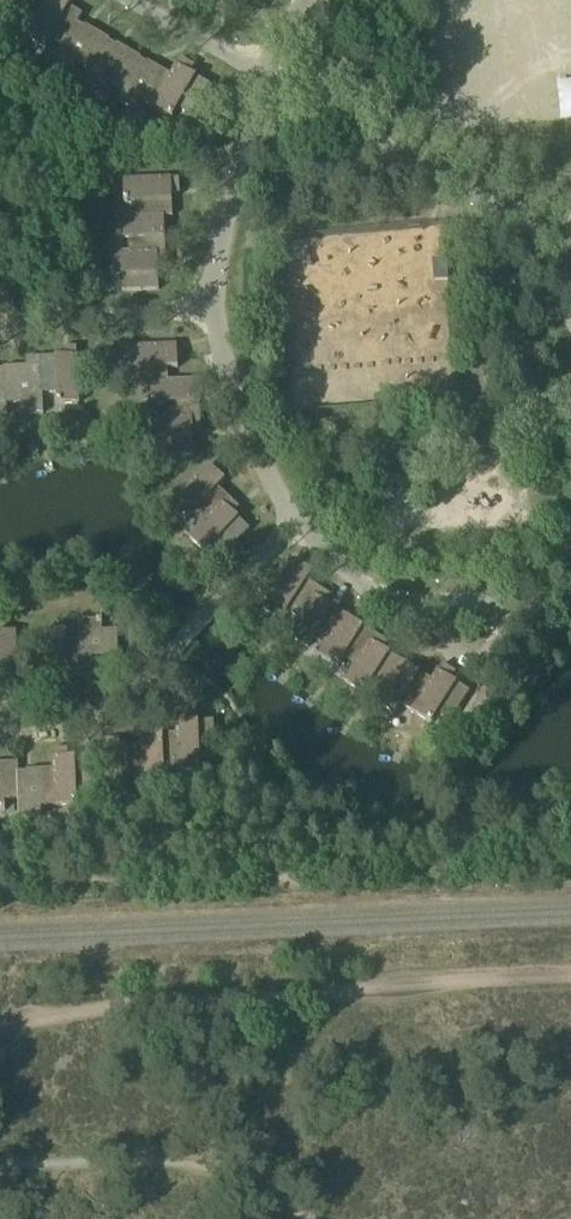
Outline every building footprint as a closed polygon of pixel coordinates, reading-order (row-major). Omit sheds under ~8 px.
[(63,44),(65,45),(77,24),(83,15),(69,7),(74,0),(47,0),(25,38),(45,49),(52,38),(63,44)] [(78,64),(91,71),(92,72),(109,42),(110,41),(86,27),(85,29),(77,24),(65,45),(63,44),(53,62),(72,73),(78,64)] [(111,82),(122,89),(123,89),(140,59),(141,58),(116,44),(115,46),(109,42),(92,72),(91,71),(85,81),(105,92),(111,82)] [(181,58),(171,75),(153,108),(172,119),(178,109),(192,117),(209,85),(190,74),(195,66),(181,58)] [(123,89),(122,89),(116,99),(136,110),(141,102),(153,108),(171,75),(148,62),(147,64),(140,59),(123,89)] [(136,219),(163,217),(173,217),(171,194),(181,193),(179,178),(122,182),(124,204),(135,203),(136,214),(136,219)] [(128,240),(129,251),(165,248),(163,217),(136,219),(136,214),(115,216),(117,240),(128,240)] [(165,248),(129,251),(109,252),(111,277),(122,277),(123,290),(159,287),(158,267),(166,266),(165,248)] [(151,385),(151,384),(168,383),(167,369),(178,368),(177,346),(118,350),(120,372),(129,371),(130,386),(151,385)] [(62,355),(39,356),(41,393),(56,392),(58,405),(79,403),(76,347),(62,347),(62,355)] [(43,415),(41,393),(39,356),(26,357),(27,367),(12,368),(12,369),(5,369),(6,404),(20,402),(22,416),(43,415)] [(166,405),(167,418),(202,416),(199,381),(168,383),(151,384),(151,385),(153,406),(166,405)] [(202,416),(167,418),(144,420),(146,443),(156,442),(157,457),(195,455),(193,426),(202,425),(202,416)] [(203,523),(227,496),(218,488),(226,480),(207,463),(168,506),(186,522),(194,514),(203,523)] [(227,496),(203,523),(189,538),(206,554),(214,546),(225,556),(250,529),(234,514),(240,508),(227,496)] [(299,618),(318,587),(308,580),(313,571),(293,559),(262,609),(282,622),(288,611),(299,618)] [(318,587),(299,618),(288,635),(309,648),(315,639),(324,645),(344,613),(328,604),(333,596),(318,587)] [(344,657),(355,665),(375,633),(344,613),(324,645),(318,654),(338,667),(344,657)] [(80,620),(81,642),(82,676),(97,676),(97,668),(119,667),(117,630),(102,631),(102,619),(80,620)] [(82,676),(81,642),(67,643),(66,628),(43,629),(45,688),(68,687),(68,677),(82,676)] [(18,689),(16,632),(0,632),(0,690),(18,689)] [(371,684),(381,691),(400,660),(384,649),(389,641),(375,633),(355,665),(344,682),(364,695),(371,684)] [(400,660),(381,691),(375,701),(395,714),(401,704),(413,711),(433,680),(400,660)] [(442,664),(433,680),(413,711),(432,723),(437,714),(451,722),(470,691),(451,679),(455,672),(442,664)] [(176,714),(176,734),(177,770),(200,770),(200,757),(214,757),(213,721),(191,721),(191,713),(176,714)] [(140,735),(140,747),(141,783),(164,782),(164,770),(177,770),(176,734),(140,735)] [(141,783),(140,747),(105,748),(106,796),(128,795),(128,783),(141,783)] [(53,769),(55,805),(77,804),(76,792),(89,791),(87,756),(68,757),(68,748),(52,749),(53,769)] [(5,810),(5,799),(16,798),(20,798),(18,772),(18,762),(0,762),(0,811),(5,810)] [(26,772),(18,772),(20,798),(16,798),(17,818),(38,817),(37,806),(55,805),(53,769),(26,770),(26,772)]
